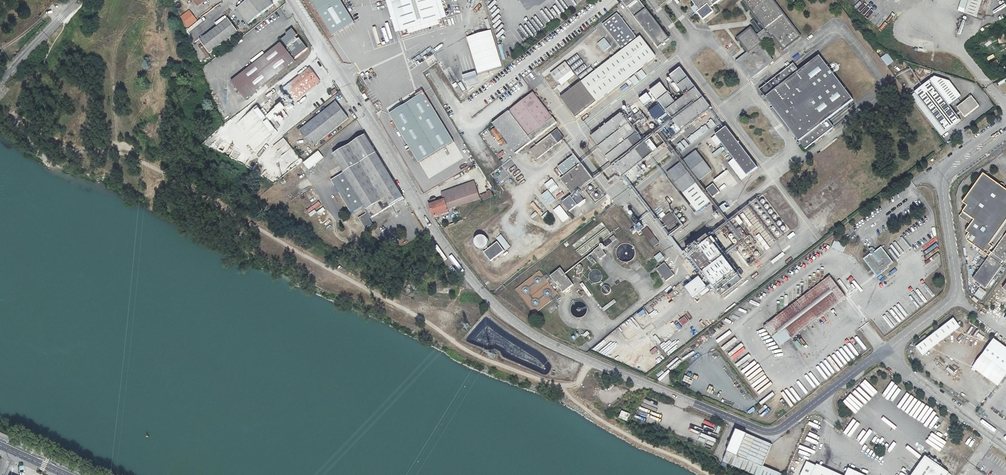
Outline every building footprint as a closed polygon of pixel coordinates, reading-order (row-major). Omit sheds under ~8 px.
[(187,0),(195,10),(207,0),(187,0)] [(237,9),(249,23),(274,3),(271,0),(248,0),(237,9)] [(324,22),(334,38),(356,24),(341,0),(310,0),(324,22)] [(392,0),(387,0),(397,35),(402,33),(392,0)] [(443,21),(437,0),(392,0),(402,33),(406,32),(439,22),(443,21)] [(443,21),(448,20),(442,0),(437,0),(443,21)] [(697,6),(701,11),(698,13),(704,20),(715,12),(711,8),(716,4),(721,0),(692,0),(697,6)] [(759,31),(756,33),(751,26),(738,37),(748,51),(747,52),(745,53),(737,59),(751,76),(773,59),(761,44),(773,35),(784,48),(801,34),(773,0),(743,0),(764,27),(762,29),(759,31)] [(964,14),(975,17),(976,15),(981,0),(969,0),(964,14)] [(671,39),(642,2),(641,3),(640,2),(632,8),(633,9),(631,11),(660,48),(664,44),(665,45),(668,44),(667,42),(671,39)] [(188,28),(197,21),(189,10),(180,17),(188,28)] [(638,36),(621,15),(620,16),(618,13),(604,25),(624,50),(563,98),(579,117),(657,55),(642,36),(639,39),(637,37),(638,36)] [(759,31),(762,29),(754,19),(751,21),(759,31)] [(210,55),(220,48),(230,40),(238,33),(227,20),(200,43),(210,55)] [(439,22),(406,32),(407,37),(440,27),(439,22)] [(477,74),(501,67),(491,29),(466,36),(477,74)] [(612,47),(598,30),(586,40),(600,57),(612,47)] [(280,41),(285,47),(283,49),(278,43),(230,84),(244,100),(292,60),(286,53),(288,50),(294,57),(304,49),(290,32),(280,41)] [(230,40),(220,48),(222,51),(232,43),(230,40)] [(569,62),(572,66),(582,58),(579,54),(569,62)] [(885,66),(892,63),(888,54),(881,56),(885,66)] [(821,55),(801,70),(799,71),(793,64),(761,89),(777,110),(789,126),(807,148),(834,127),(828,119),(829,118),(855,99),(821,55)] [(573,67),(576,71),(585,63),(582,59),(573,67)] [(552,75),(559,83),(574,71),(568,63),(552,75)] [(589,68),(586,64),(576,72),(580,76),(589,68)] [(580,77),(583,80),(596,70),(593,67),(580,77)] [(310,68),(286,88),(296,101),(320,81),(310,68)] [(687,96),(680,101),(676,104),(674,101),(661,84),(652,92),(659,100),(682,131),(712,108),(681,68),(671,76),(687,96)] [(462,75),(464,82),(477,77),(475,71),(462,75)] [(562,93),(576,82),(574,80),(567,85),(566,84),(559,89),(562,93)] [(958,116),(956,113),(950,105),(954,102),(943,87),(938,91),(931,81),(915,93),(946,132),(961,120),(958,116)] [(659,100),(652,92),(649,94),(654,100),(656,103),(659,100)] [(424,93),(411,101),(390,115),(430,179),(464,157),(454,141),(447,130),(424,93)] [(556,123),(533,94),(494,126),(517,155),(556,123)] [(654,100),(649,94),(641,100),(646,107),(654,100)] [(958,107),(960,110),(962,113),(965,117),(979,106),(972,96),(958,107)] [(631,107),(636,113),(639,109),(635,104),(631,107)] [(345,121),(332,105),(298,134),(311,150),(345,121)] [(789,126),(777,110),(775,112),(787,128),(789,126)] [(642,111),(636,115),(644,126),(650,121),(642,111)] [(593,137),(623,177),(626,175),(653,154),(622,114),(593,137)] [(269,121),(275,129),(278,127),(273,118),(269,121)] [(706,123),(710,129),(716,125),(711,119),(706,123)] [(275,132),(278,135),(281,139),(293,129),(287,122),(277,130),(275,132)] [(267,133),(270,136),(275,132),(272,128),(267,133)] [(450,128),(447,130),(454,141),(457,138),(450,128)] [(722,142),(748,175),(758,167),(727,128),(717,135),(722,142)] [(532,150),(539,158),(565,137),(559,129),(532,150)] [(506,144),(496,130),(491,134),(501,148),(506,144)] [(663,130),(656,135),(664,145),(671,140),(663,130)] [(722,142),(717,135),(713,139),(718,146),(722,142)] [(405,196),(363,136),(332,157),(344,174),(346,178),(343,181),(357,202),(361,200),(366,207),(374,218),(405,196)] [(284,138),(264,152),(271,162),(282,154),(290,165),(299,159),(284,138)] [(684,139),(677,145),(682,151),(689,146),(684,139)] [(668,174),(698,212),(713,201),(698,181),(712,170),(696,150),(668,174)] [(303,168),(308,173),(322,161),(317,155),(303,168)] [(574,195),(579,192),(594,180),(575,155),(559,167),(564,174),(566,177),(562,180),(574,195)] [(459,163),(461,166),(471,160),(469,157),(459,163)] [(564,174),(559,167),(555,171),(560,177),(564,174)] [(972,279),(985,288),(1001,266),(999,265),(1002,262),(1003,263),(1005,259),(1005,233),(991,254),(989,252),(989,251),(992,248),(988,245),(1005,222),(1005,191),(984,174),(962,203),(967,206),(962,212),(973,221),(965,231),(968,234),(966,237),(966,241),(983,253),(982,254),(985,257),(986,255),(989,257),(972,279)] [(449,209),(481,198),(481,196),(476,181),(443,193),(445,197),(440,199),(441,201),(431,205),(435,218),(450,212),(449,209)] [(715,181),(708,187),(714,195),(721,189),(715,181)] [(551,193),(555,201),(562,197),(557,189),(551,193)] [(490,191),(481,196),(481,198),(482,201),(493,196),(490,191)] [(579,192),(574,195),(573,197),(580,206),(586,202),(579,192)] [(580,206),(573,197),(564,203),(572,213),(580,206)] [(559,205),(553,210),(563,223),(570,217),(559,205)] [(374,218),(366,207),(364,209),(368,215),(368,214),(372,220),(374,218)] [(532,207),(527,212),(529,215),(535,211),(532,207)] [(547,212),(541,217),(543,220),(549,214),(547,212)] [(634,212),(631,215),(637,223),(641,220),(634,212)] [(663,219),(669,226),(675,222),(677,220),(671,213),(663,219)] [(368,215),(361,220),(368,230),(375,225),(372,220),(368,214),(368,215)] [(675,222),(669,226),(673,232),(679,227),(675,222)] [(649,228),(644,232),(655,247),(661,243),(649,228)] [(760,233),(756,236),(765,251),(769,248),(760,233)] [(487,237),(476,234),(472,247),(484,250),(487,237)] [(741,275),(738,271),(709,235),(688,251),(691,254),(720,292),(741,275)] [(835,240),(832,248),(843,252),(846,245),(835,240)] [(499,241),(491,247),(495,253),(498,256),(505,250),(499,241)] [(604,250),(607,248),(605,244),(595,251),(602,260),(608,255),(604,250)] [(489,257),(495,253),(491,247),(485,252),(489,257)] [(872,269),(878,276),(889,268),(888,266),(893,263),(881,248),(871,256),(870,255),(865,259),(872,269)] [(592,265),(596,263),(591,256),(587,258),(592,265)] [(675,275),(666,263),(658,269),(667,281),(675,275)] [(562,269),(552,277),(565,293),(575,285),(562,269)] [(764,325),(779,345),(845,294),(829,274),(764,325)] [(744,279),(741,275),(720,292),(723,296),(744,279)] [(519,291),(532,313),(554,301),(539,276),(533,279),(535,283),(519,291)] [(687,288),(694,298),(703,290),(706,293),(711,290),(701,277),(687,288)] [(980,287),(974,295),(981,300),(986,292),(980,287)] [(573,314),(583,316),(585,307),(574,305),(573,314)] [(647,311),(652,317),(656,314),(651,308),(647,311)] [(681,322),(684,327),(690,323),(686,318),(681,322)] [(917,347),(924,356),(961,327),(955,318),(917,347)] [(971,326),(968,333),(973,336),(977,329),(971,326)] [(984,355),(1005,371),(1005,346),(996,339),(984,355)] [(849,361),(855,356),(847,348),(842,353),(849,361)] [(623,410),(620,416),(628,420),(630,413),(623,410)] [(755,474),(784,474),(760,465),(768,442),(736,430),(723,462),(755,474)] [(912,474),(947,474),(948,473),(925,457),(912,474)] [(819,468),(815,467),(811,474),(834,474),(819,468)]
